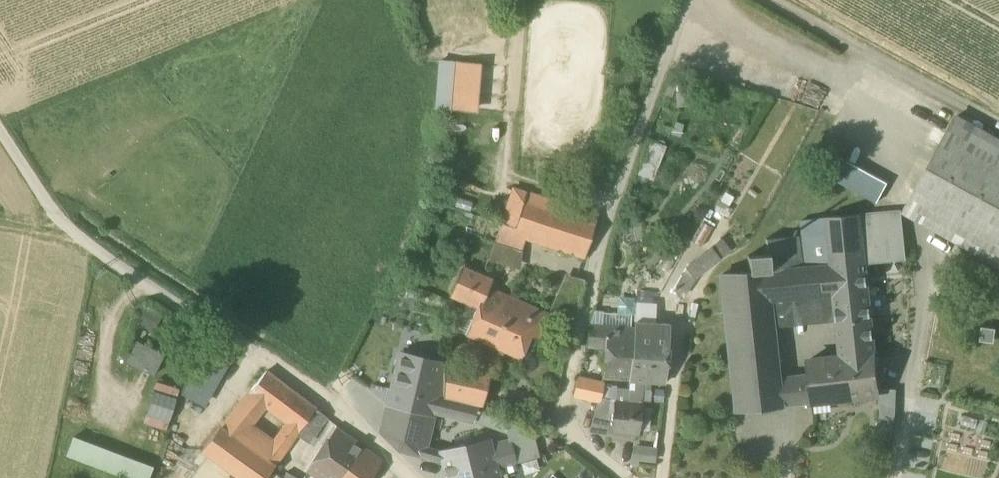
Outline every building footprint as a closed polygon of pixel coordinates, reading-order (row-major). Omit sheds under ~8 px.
[(431,106),(471,110),(475,64),(436,60),(431,106)] [(698,90),(674,92),(675,106),(699,105),(698,90)] [(998,266),(998,139),(957,116),(916,191),(956,213),(944,235),(998,266)] [(666,146),(650,140),(637,174),(653,180),(666,146)] [(837,180),(878,202),(888,184),(847,161),(837,180)] [(524,238),(582,256),(596,214),(543,198),(510,188),(499,222),(526,231),(524,238)] [(904,213),(944,235),(956,213),(916,191),(904,213)] [(901,211),(860,215),(865,263),(906,258),(901,211)] [(830,266),(865,263),(860,215),(827,217),(827,218),(801,221),(803,236),(765,239),(766,254),(747,256),(748,272),(830,266)] [(493,241),(520,249),(524,238),(526,231),(499,222),(493,241)] [(685,250),(695,255),(710,227),(701,222),(685,250)] [(718,240),(710,248),(719,258),(730,251),(718,240)] [(486,262),(513,270),(520,249),(493,241),(486,262)] [(694,278),(719,258),(710,248),(685,269),(694,278)] [(837,322),(841,358),(875,354),(865,263),(830,266),(834,294),(837,322)] [(834,294),(830,266),(748,272),(721,275),(735,411),(779,406),(776,379),(771,328),(768,301),(791,299),(834,294)] [(683,296),(694,278),(685,269),(672,291),(683,296)] [(477,307),(474,315),(531,337),(538,340),(547,319),(522,309),(522,308),(493,294),(494,292),(485,288),(488,281),(481,278),(463,270),(451,296),(466,303),(477,307)] [(547,319),(564,326),(579,287),(562,280),(547,319)] [(791,299),(794,326),(837,322),(834,294),(791,299)] [(768,301),(771,328),(794,326),(791,299),(768,301)] [(477,307),(466,303),(455,331),(465,336),(474,315),(477,307)] [(635,315),(635,320),(655,322),(656,304),(636,303),(635,315)] [(635,320),(635,315),(603,313),(603,311),(596,311),(589,325),(634,327),(635,320)] [(522,359),(531,337),(474,315),(465,336),(522,359)] [(634,327),(632,355),(667,357),(669,323),(655,322),(635,320),(634,327)] [(602,376),(630,379),(632,355),(634,327),(589,325),(588,344),(606,346),(602,376)] [(153,375),(163,356),(136,343),(126,362),(153,375)] [(443,401),(443,397),(444,364),(400,354),(392,389),(433,398),(438,399),(443,401)] [(879,389),(875,354),(841,358),(807,361),(808,375),(810,403),(878,395),(879,395),(879,389)] [(204,404),(224,368),(200,355),(184,392),(204,404)] [(630,379),(636,380),(642,380),(665,383),(667,357),(632,355),(630,379)] [(490,375),(444,364),(443,397),(483,406),(490,375)] [(158,369),(153,385),(172,391),(177,375),(158,369)] [(290,425),(298,432),(316,409),(266,371),(248,394),(269,410),(290,425)] [(808,375),(795,377),(799,404),(810,403),(808,375)] [(779,406),(799,404),(795,377),(776,379),(779,406)] [(598,401),(598,399),(602,387),(602,385),(578,378),(574,394),(598,401)] [(640,404),(642,380),(636,380),(635,394),(629,393),(629,396),(615,395),(612,433),(639,435),(641,405),(640,404)] [(609,390),(602,387),(598,399),(608,402),(609,390)] [(146,425),(169,427),(173,391),(150,389),(146,425)] [(433,398),(392,389),(382,433),(399,451),(419,456),(426,428),(429,412),(433,398)] [(880,413),(894,416),(896,390),(879,389),(879,395),(878,395),(880,413)] [(248,394),(239,404),(259,420),(269,410),(248,394)] [(433,398),(429,412),(435,413),(438,399),(433,398)] [(472,420),(506,433),(503,419),(477,409),(443,401),(438,399),(435,413),(472,420)] [(590,433),(605,437),(608,402),(598,399),(598,401),(595,413),(590,433)] [(239,404),(221,427),(274,465),(298,432),(290,425),(276,444),(253,428),(259,420),(239,404)] [(890,441),(894,416),(880,413),(881,419),(871,436),(890,441)] [(314,415),(301,433),(308,438),(310,439),(323,422),(314,415)] [(529,429),(503,419),(506,433),(509,442),(514,464),(536,458),(529,429)] [(274,465),(221,427),(201,451),(237,477),(265,477),(274,465)] [(335,429),(320,451),(347,469),(361,449),(362,448),(335,429)] [(305,442),(308,438),(301,433),(298,437),(305,442)] [(125,477),(148,477),(152,468),(72,438),(66,456),(125,477)] [(494,469),(488,447),(487,442),(441,453),(445,469),(447,469),(448,473),(446,473),(447,477),(496,477),(494,469)] [(509,442),(488,447),(494,469),(514,464),(509,442)] [(629,465),(638,467),(638,462),(655,464),(657,447),(632,444),(629,465)] [(361,449),(347,469),(341,477),(370,477),(378,466),(361,449)] [(347,469),(320,451),(306,471),(316,477),(341,477),(347,469)]
